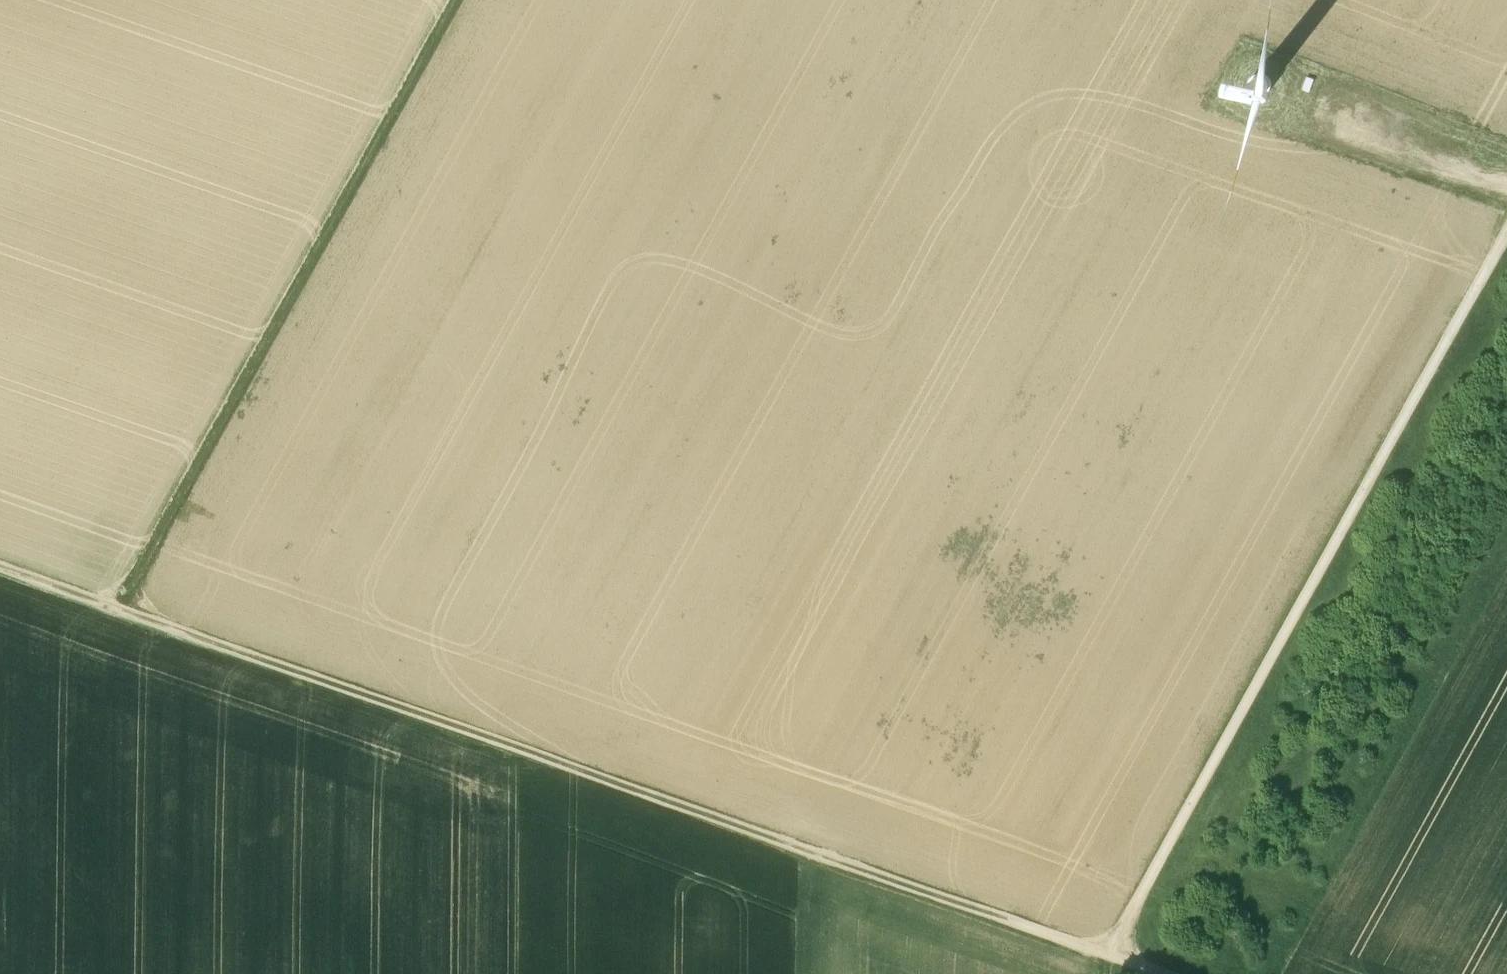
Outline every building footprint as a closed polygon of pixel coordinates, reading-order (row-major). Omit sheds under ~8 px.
[(1303,89),(1310,92),(1315,80),(1308,77),(1303,89)]
